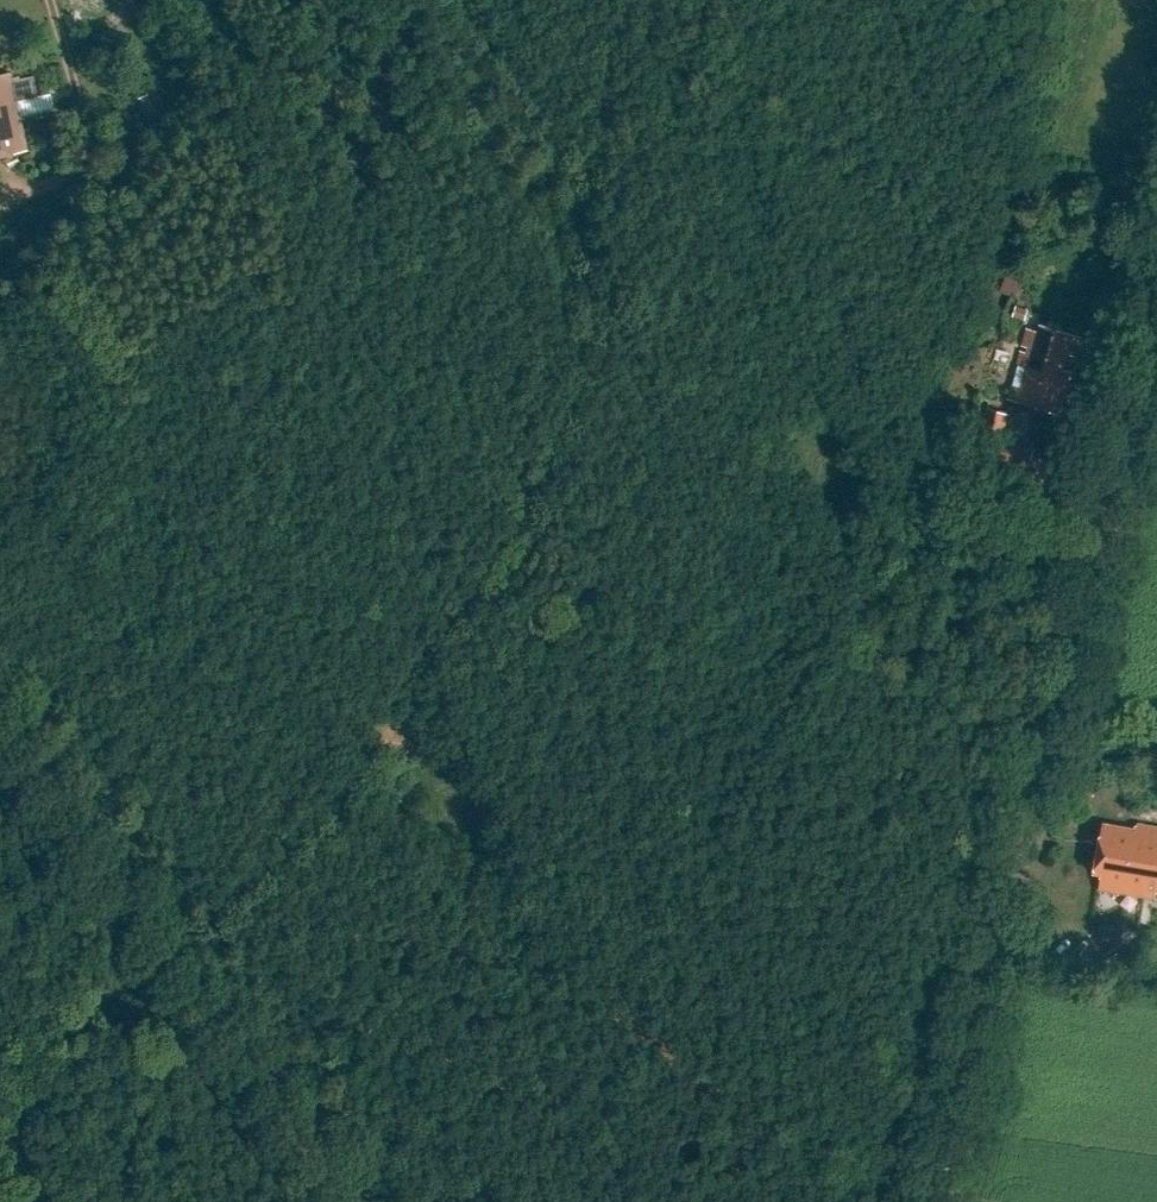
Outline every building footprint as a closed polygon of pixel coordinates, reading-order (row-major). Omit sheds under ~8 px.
[(0,74),(0,156),(25,151),(14,98),(36,93),(33,75),(18,78),(18,76),(10,78),(9,72),(0,74)] [(1016,304),(1013,315),(1027,319),(1030,308),(1016,304)] [(1076,354),(1081,335),(1043,324),(1041,332),(1031,329),(1011,400),(1061,414),(1073,370),(1066,368),(1070,353),(1076,354)] [(973,452),(1028,470),(1034,450),(1002,439),(1010,414),(987,407),(973,452)] [(1096,868),(1105,869),(1102,889),(1156,898),(1156,828),(1135,825),(1134,830),(1103,825),(1096,868)]
